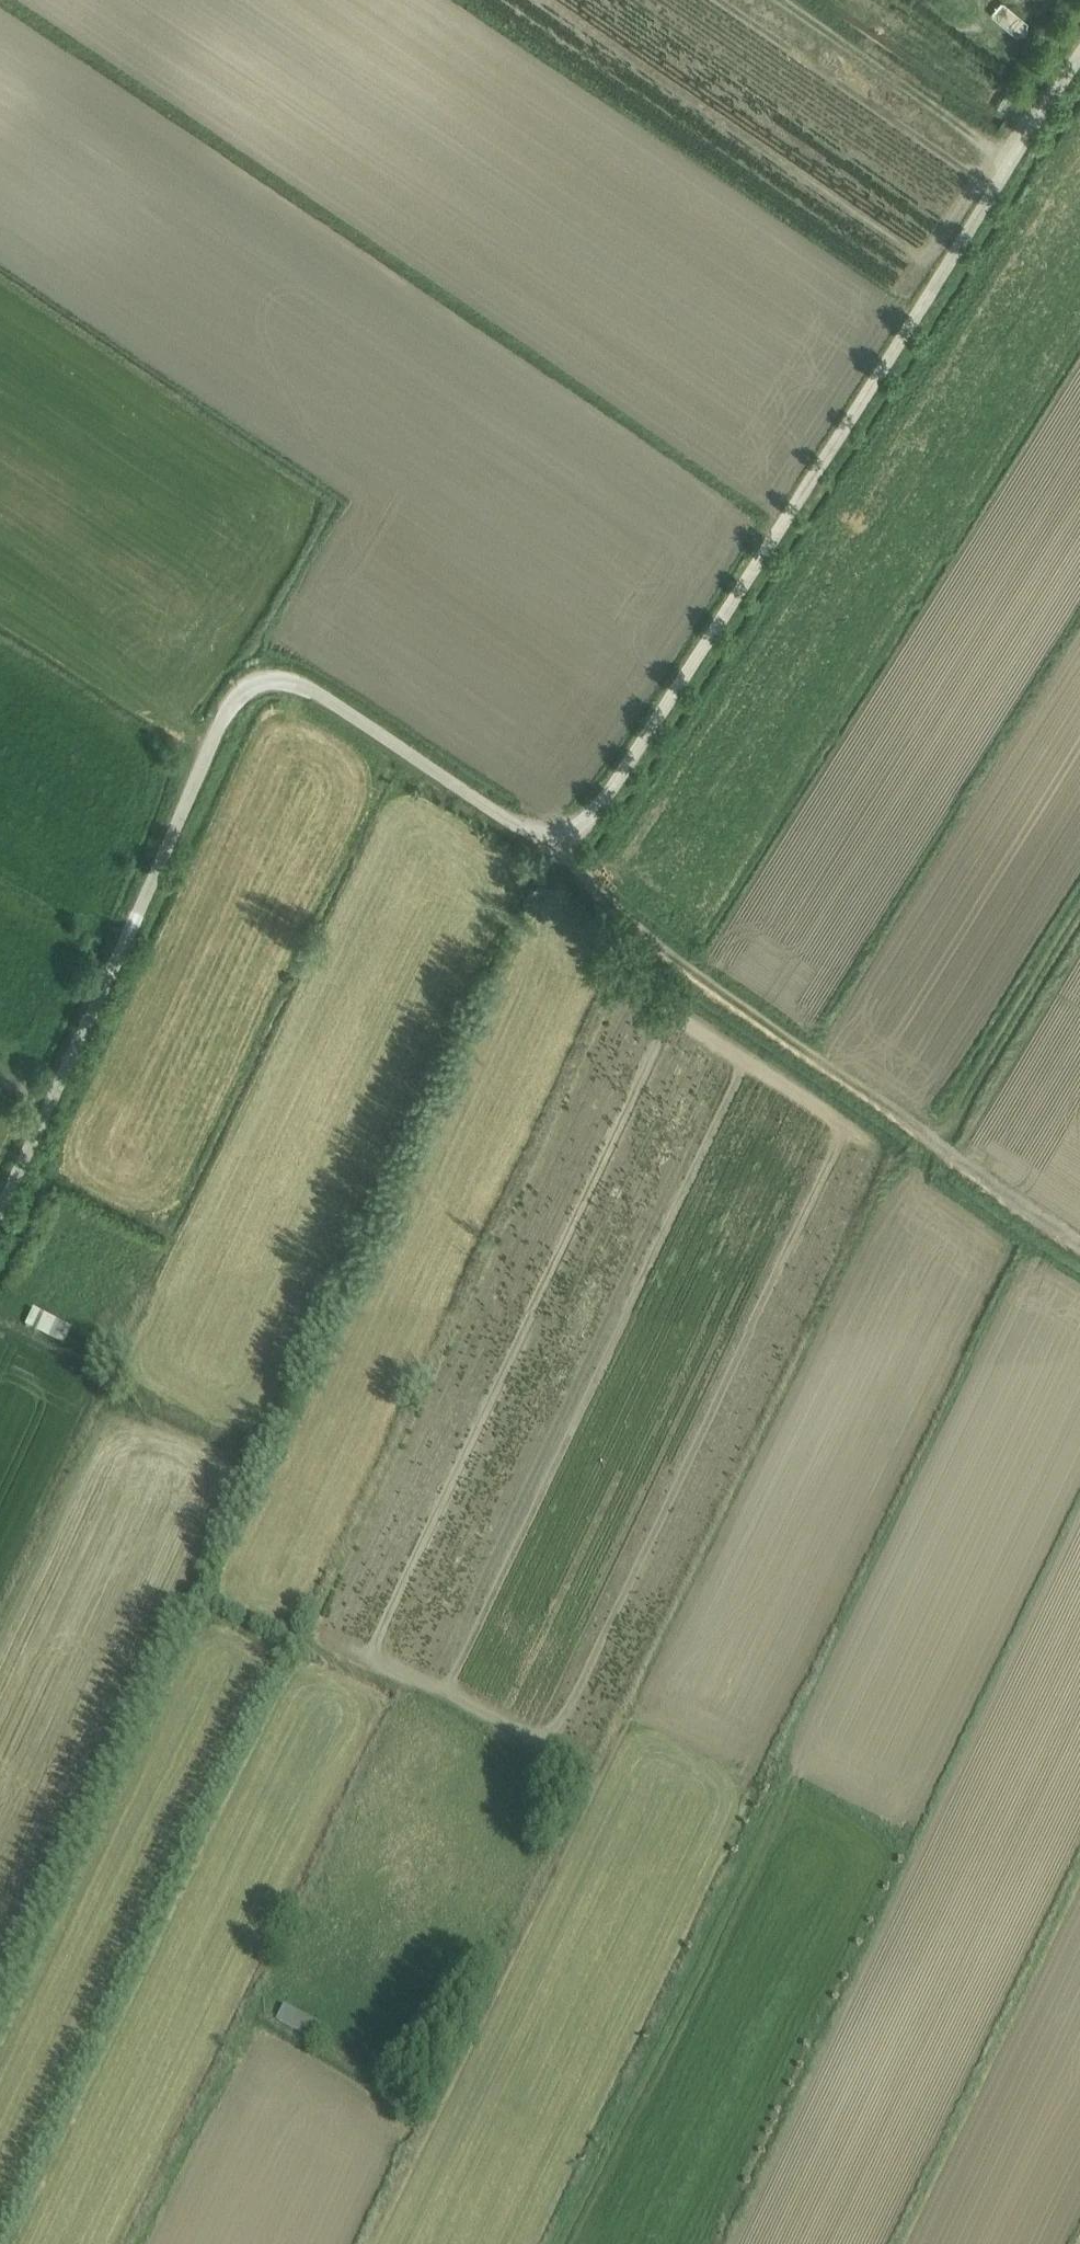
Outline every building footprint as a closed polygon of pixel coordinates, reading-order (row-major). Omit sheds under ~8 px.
[(1032,19),(1008,0),(1004,0),(994,12),(1021,33),(1032,19)] [(34,1310),(25,1326),(63,1346),(72,1329),(34,1310)] [(284,2006),(276,2022),(314,2042),(323,2027),(284,2006)]
